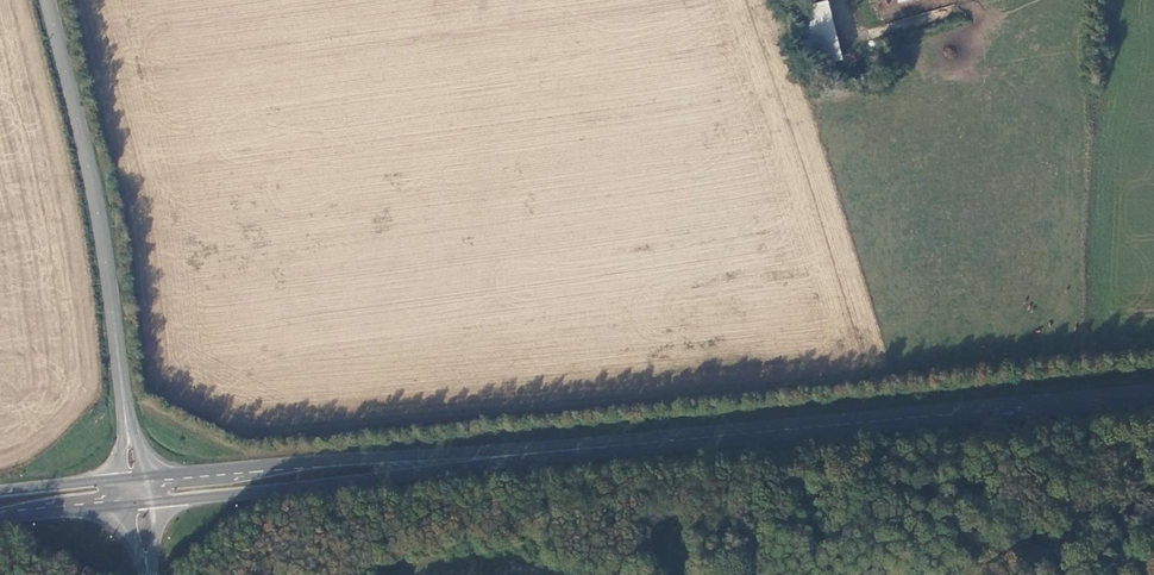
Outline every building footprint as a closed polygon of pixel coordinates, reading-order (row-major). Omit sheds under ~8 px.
[(808,24),(848,23),(847,0),(807,0),(808,24)]
